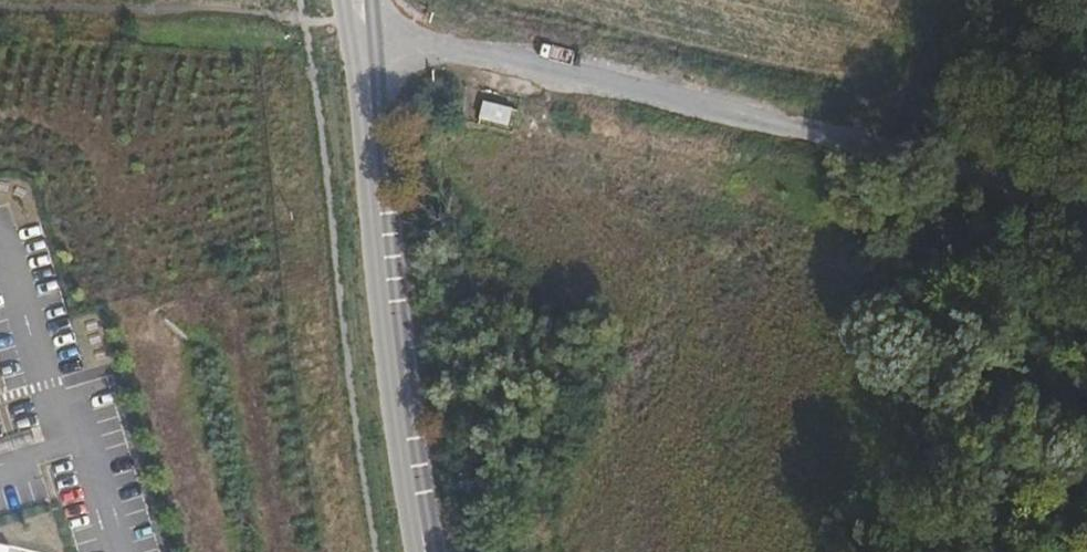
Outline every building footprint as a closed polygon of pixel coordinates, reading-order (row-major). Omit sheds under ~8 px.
[(518,109),(487,101),(483,118),(513,127),(518,109)]
